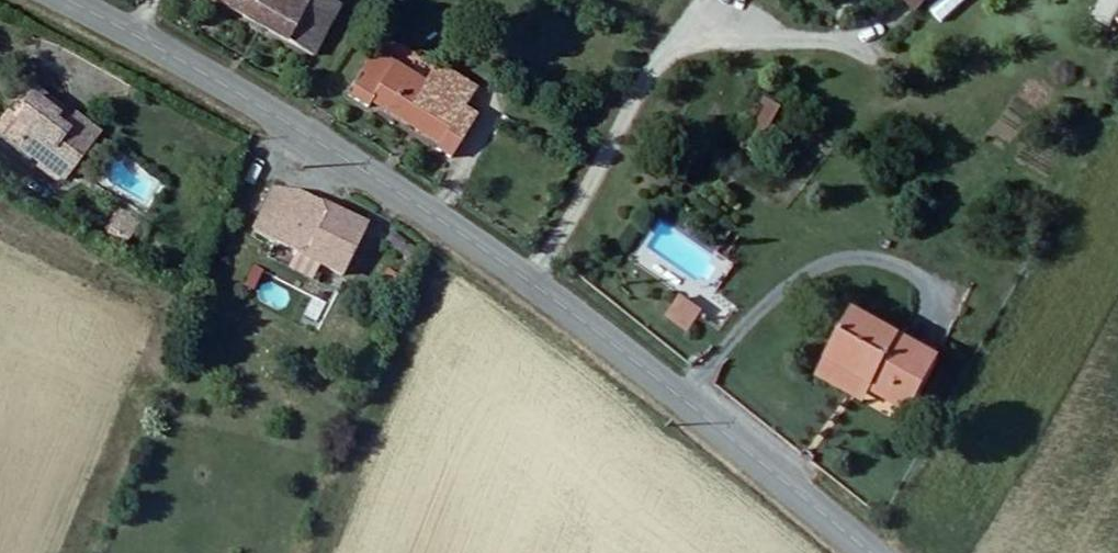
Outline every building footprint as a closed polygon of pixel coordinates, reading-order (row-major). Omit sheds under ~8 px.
[(346,4),(339,0),(235,0),(325,49),(346,4)] [(920,15),(936,0),(906,0),(920,15)] [(1090,16),(1110,25),(1117,7),(1117,0),(1097,0),(1090,16)] [(478,101),(490,81),(452,57),(436,81),(410,67),(410,62),(382,46),(356,90),(378,104),(382,99),(441,135),(438,142),(460,155),(489,108),(478,101)] [(753,165),(784,114),(766,105),(736,157),(753,165)] [(26,106),(5,132),(16,139),(30,122),(57,146),(66,133),(26,106)] [(5,132),(0,140),(0,158),(58,202),(95,153),(66,133),(57,146),(30,122),(16,139),(5,132)] [(254,240),(345,290),(371,245),(305,208),(299,216),(277,204),(254,240)] [(126,247),(134,217),(112,210),(103,240),(126,247)] [(680,290),(663,314),(686,331),(703,307),(680,290)] [(905,424),(938,367),(852,319),(821,373),(868,398),(866,403),(905,424)] [(821,373),(812,389),(856,415),(866,403),(868,398),(821,373)]
